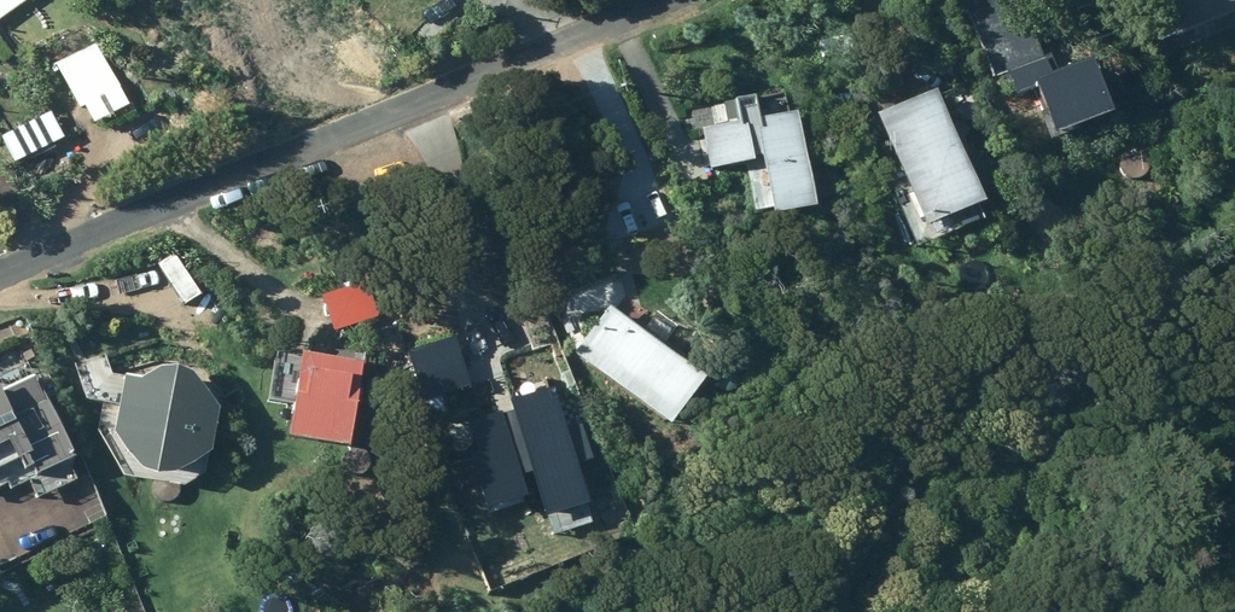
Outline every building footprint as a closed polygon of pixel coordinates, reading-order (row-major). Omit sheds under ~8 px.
[(25,0),(0,0),(0,18),(25,0)] [(963,12),(986,82),(997,78),(1005,102),(1025,95),(1040,142),(1105,122),(1086,65),(1040,79),(1015,0),(1001,0),(963,12)] [(1176,37),(1234,12),(1234,0),(1161,0),(1176,37)] [(93,44),(56,63),(80,108),(118,89),(93,44)] [(806,218),(787,114),(782,96),(722,107),(725,126),(689,132),(697,180),(737,172),(745,217),(753,216),(756,228),(806,218)] [(973,209),(923,98),(866,123),(916,234),(973,209)] [(49,111),(2,136),(15,163),(63,139),(49,111)] [(321,296),(334,330),(377,315),(364,280),(321,296)] [(568,355),(665,426),(699,379),(602,308),(568,355)] [(132,332),(115,333),(115,342),(133,342),(132,332)] [(417,403),(470,388),(454,336),(402,352),(417,403)] [(349,447),(363,362),(303,352),(288,437),(349,447)] [(114,433),(139,469),(156,476),(176,476),(210,452),(218,408),(191,370),(178,365),(160,364),(122,391),(114,433)] [(77,479),(68,460),(75,456),(57,420),(69,415),(57,389),(45,394),(36,376),(2,393),(0,388),(0,486),(9,481),(12,488),(28,480),(37,499),(77,479)] [(561,427),(551,392),(505,406),(540,521),(585,507),(574,470),(591,465),(579,422),(561,427)] [(523,498),(498,415),(463,425),(472,455),(463,458),(479,511),(523,498)]
